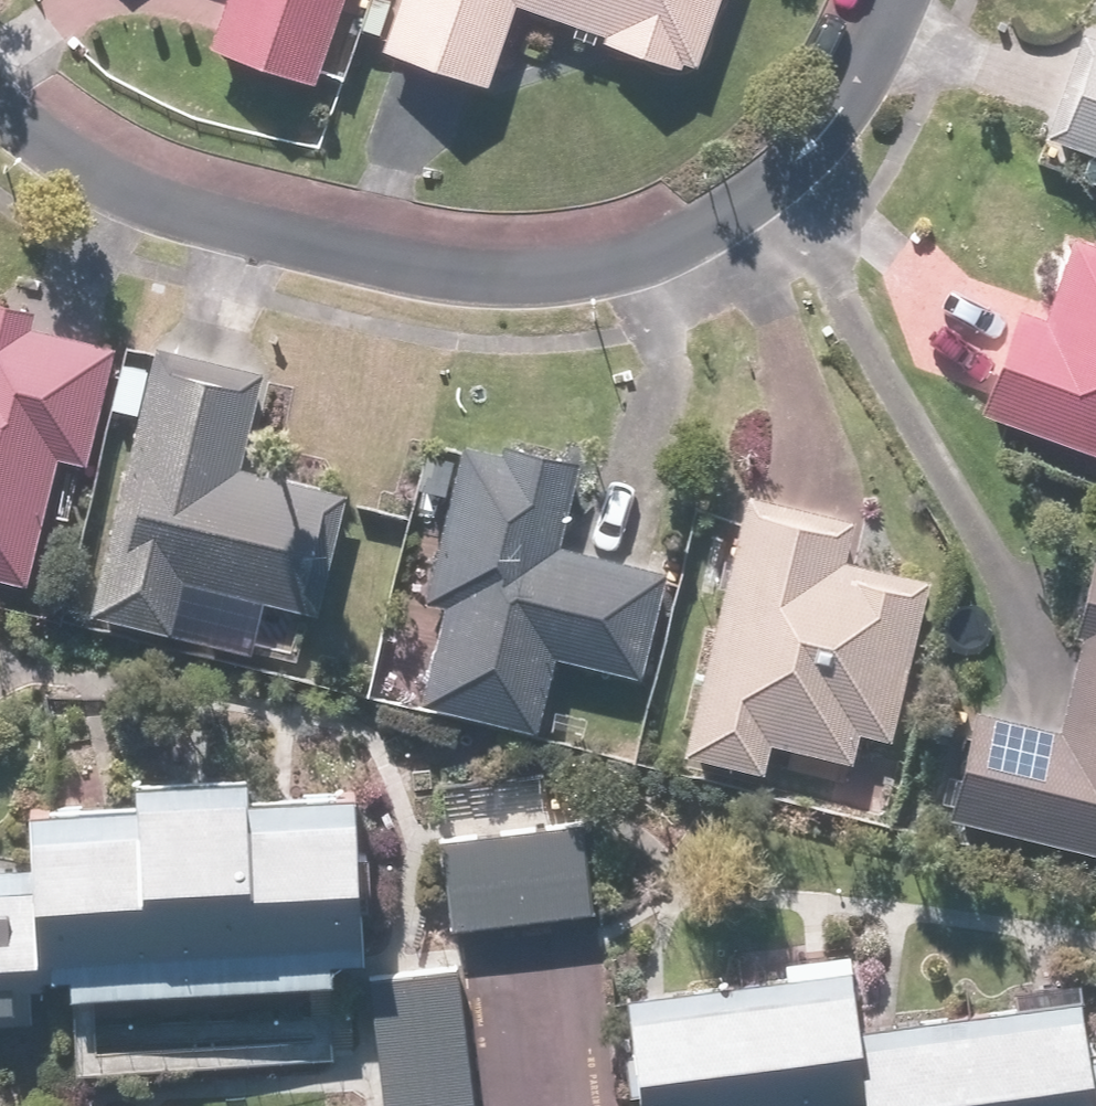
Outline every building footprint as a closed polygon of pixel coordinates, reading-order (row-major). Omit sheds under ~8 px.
[(204,53),(306,87),(335,0),(222,0),(204,53)] [(377,54),(482,89),(510,4),(690,64),(711,0),(395,0),(377,54)] [(1046,143),(1095,161),(1095,43),(1084,38),(1046,143)] [(974,415),(1095,459),(1095,245),(1085,241),(1057,318),(1015,303),(974,415)] [(24,583),(45,462),(81,468),(103,341),(29,328),(32,313),(0,308),(0,579),(24,583)] [(256,373),(149,347),(85,616),(173,637),(186,583),(304,611),(331,496),(233,472),(256,373)] [(568,475),(454,447),(417,604),(438,609),(415,704),(544,735),(561,661),(638,680),(664,571),(551,544),(568,475)] [(850,526),(740,499),(678,758),(758,777),(766,747),(844,766),(851,737),(887,746),(926,586),(840,565),(850,526)] [(1094,548),(1053,729),(970,711),(945,822),(1095,856),(1095,548),(1094,548)] [(22,1025),(21,986),(346,974),(339,809),(241,813),(239,781),(116,785),(117,816),(6,820),(9,908),(0,908),(0,1026),(22,1025)] [(441,846),(449,931),(599,918),(592,833),(441,846)] [(377,1105),(463,1105),(447,974),(363,984),(377,1105)] [(638,1105),(1095,1105),(1095,1067),(1076,1069),(1069,1017),(840,1047),(831,981),(625,1008),(638,1105)]
